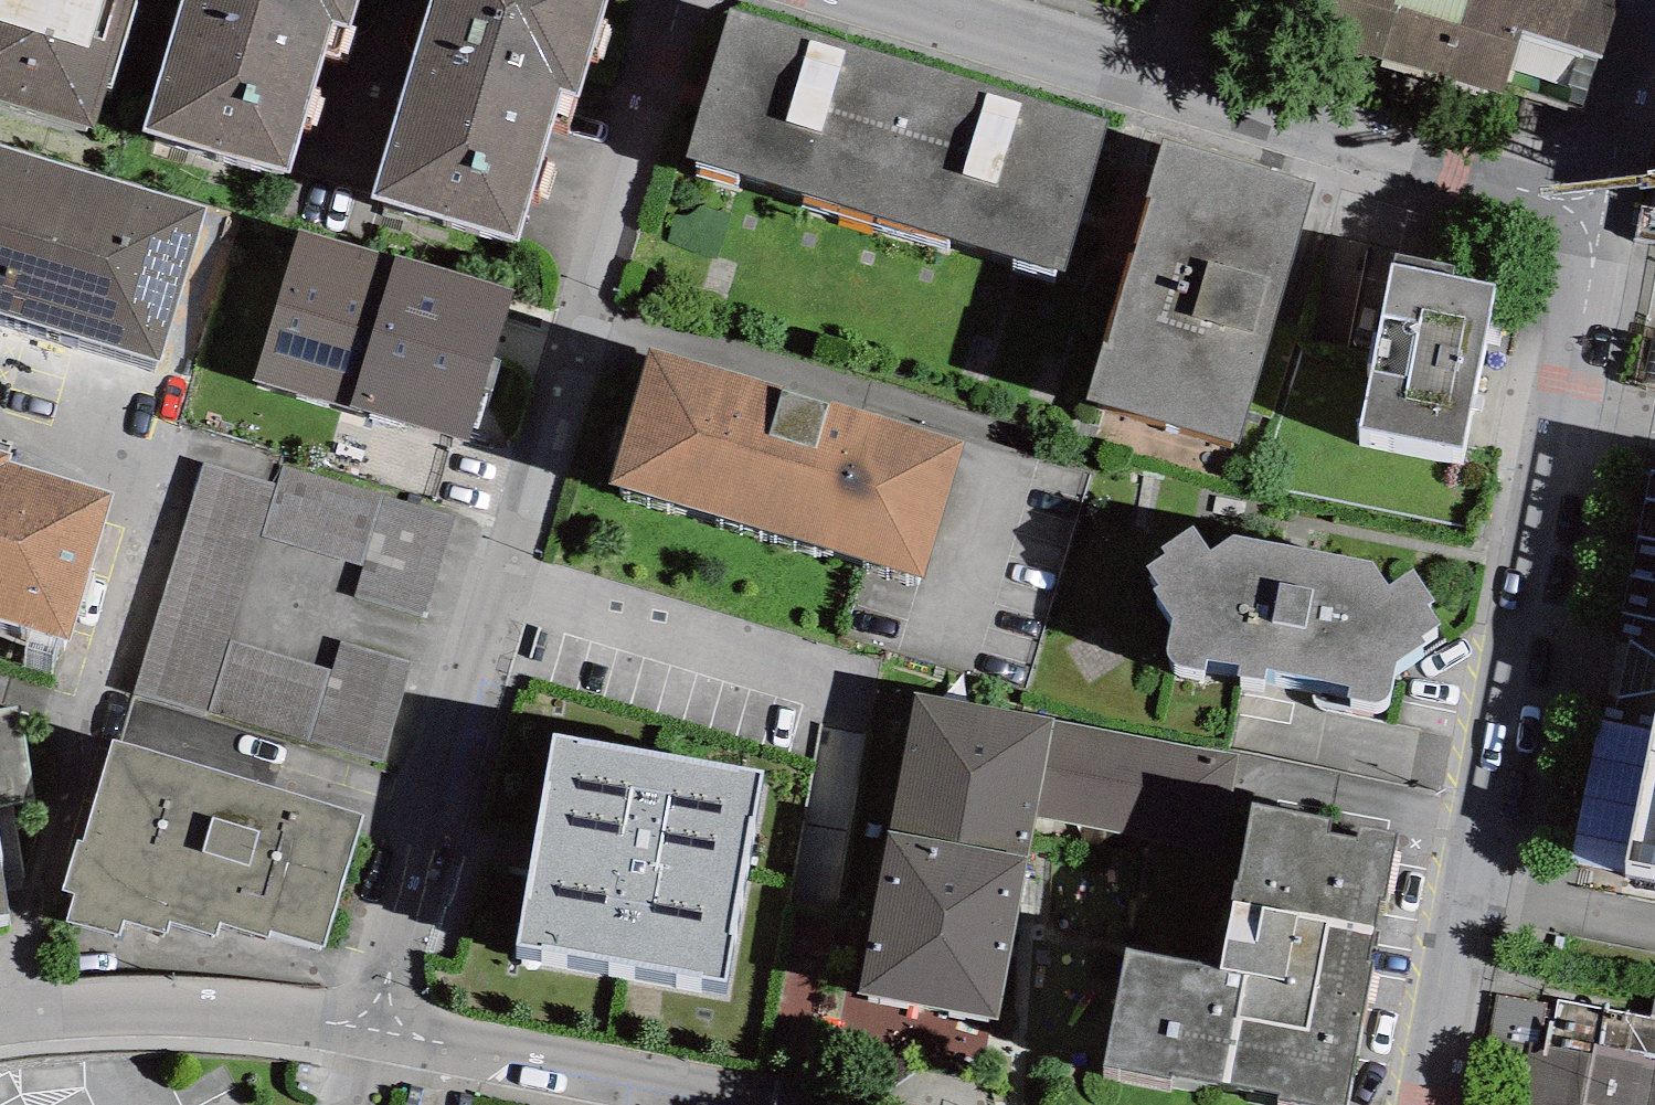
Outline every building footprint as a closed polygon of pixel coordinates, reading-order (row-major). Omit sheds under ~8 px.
[(96,129),(134,0),(0,0),(0,101),(96,129)] [(145,130),(291,171),(334,23),(353,28),(361,0),(182,0),(145,130)] [(372,198),(519,240),(561,91),(580,97),(608,0),(429,0),(372,198)] [(1240,12),(1504,93),(1523,30),(1533,0),(1244,0),(1240,12)] [(1523,30),(1602,55),(1619,0),(1533,0),(1523,30)] [(686,159),(873,216),(920,66),(732,8),(686,159)] [(1109,123),(920,66),(873,216),(1062,274),(1109,123)] [(1315,182),(1163,138),(1146,196),(1151,197),(1108,342),(1104,340),(1086,400),(1239,444),(1315,182)] [(0,141),(0,309),(160,356),(205,201),(0,141)] [(513,289),(299,226),(254,379),(469,441),(513,289)] [(1395,265),(1391,264),(1360,427),(1465,447),(1496,284),(1453,276),(1455,265),(1397,254),(1395,265)] [(965,441),(648,347),(607,484),(924,578),(965,441)] [(69,641),(113,493),(10,462),(13,454),(0,450),(0,620),(69,641)] [(278,483),(204,461),(134,692),(383,766),(458,514),(284,462),(278,483)] [(1371,560),(1234,535),(1210,550),(1194,526),(1162,548),(1166,554),(1146,567),(1159,586),(1153,590),(1173,620),(1168,649),(1168,656),(1171,660),(1176,664),(1206,670),(1208,657),(1240,663),(1237,675),(1263,680),(1266,668),(1350,684),(1347,698),(1377,704),(1383,701),(1387,697),(1391,691),(1396,662),(1426,642),(1421,636),(1440,623),(1427,605),(1435,600),(1414,569),(1388,586),(1371,560)] [(1241,753),(914,692),(857,993),(998,1020),(1036,817),(1222,852),(1241,753)] [(35,799),(19,705),(0,708),(0,805),(35,799)] [(1629,858),(1654,864),(1654,722),(1629,858)] [(765,766),(555,730),(517,944),(728,981),(765,766)] [(326,947),(366,814),(114,739),(83,842),(77,840),(61,891),(74,894),(66,921),(117,936),(123,919),(166,932),(169,921),(215,935),(219,922),(268,937),(270,931),(326,947)] [(1251,804),(1221,965),(1124,947),(1102,1065),(1172,1078),(1173,1074),(1279,1094),(1278,1100),(1306,1104),(1345,1104),(1396,831),(1359,824),(1357,836),(1326,830),(1328,819),(1251,804)] [(12,913),(0,842),(0,915),(12,913)] [(1654,1065),(1654,1057),(1596,1045),(1594,1055),(1584,1104),(1647,1104),(1654,1065)] [(1594,1055),(1548,1046),(1544,1071),(1537,1104),(1584,1104),(1594,1055)]
